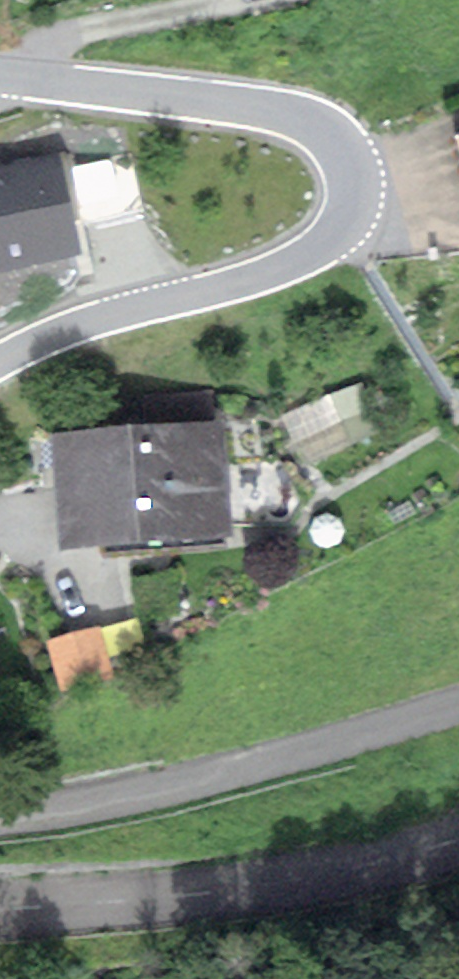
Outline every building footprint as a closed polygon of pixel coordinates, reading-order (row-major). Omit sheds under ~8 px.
[(0,165),(0,272),(82,254),(75,224),(143,209),(131,156),(64,170),(60,152),(0,165)] [(146,426),(51,433),(60,551),(233,538),(232,527),(289,526),(305,498),(283,461),(227,465),(224,419),(217,420),(215,389),(144,395),(146,426)] [(286,420),(301,476),(372,457),(357,401),(286,420)] [(101,626),(47,641),(58,683),(112,668),(101,626)]
